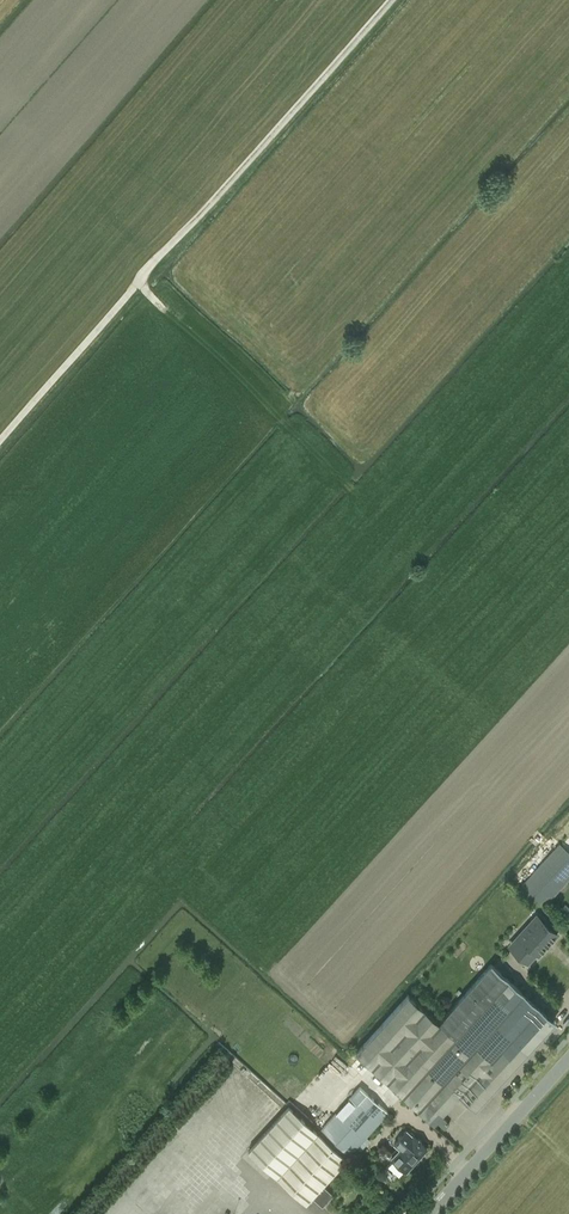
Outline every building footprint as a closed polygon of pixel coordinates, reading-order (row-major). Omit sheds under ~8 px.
[(522,886),(544,906),(568,879),(568,853),(559,844),(530,876),(522,886)] [(522,939),(514,949),(529,963),(537,953),(539,955),(558,934),(536,915),(518,935),(522,939)] [(408,994),(356,1052),(429,1118),(455,1090),(475,1108),(554,1021),(508,979),(489,963),(488,962),(438,1019),(409,990),(407,993),(408,994)] [(283,1107),(288,1102),(267,1082),(243,1107),(247,1110),(265,1091),(283,1107)] [(333,1194),(323,1184),(388,1112),(360,1087),(318,1132),(289,1106),(249,1149),(307,1201),(312,1196),(322,1206),(333,1194)] [(445,1128),(450,1123),(440,1114),(435,1120),(445,1128)] [(191,1115),(185,1121),(203,1138),(209,1132),(191,1115)] [(426,1147),(413,1135),(406,1129),(393,1143),(400,1149),(387,1164),(401,1177),(418,1158),(417,1157),(426,1147)]
